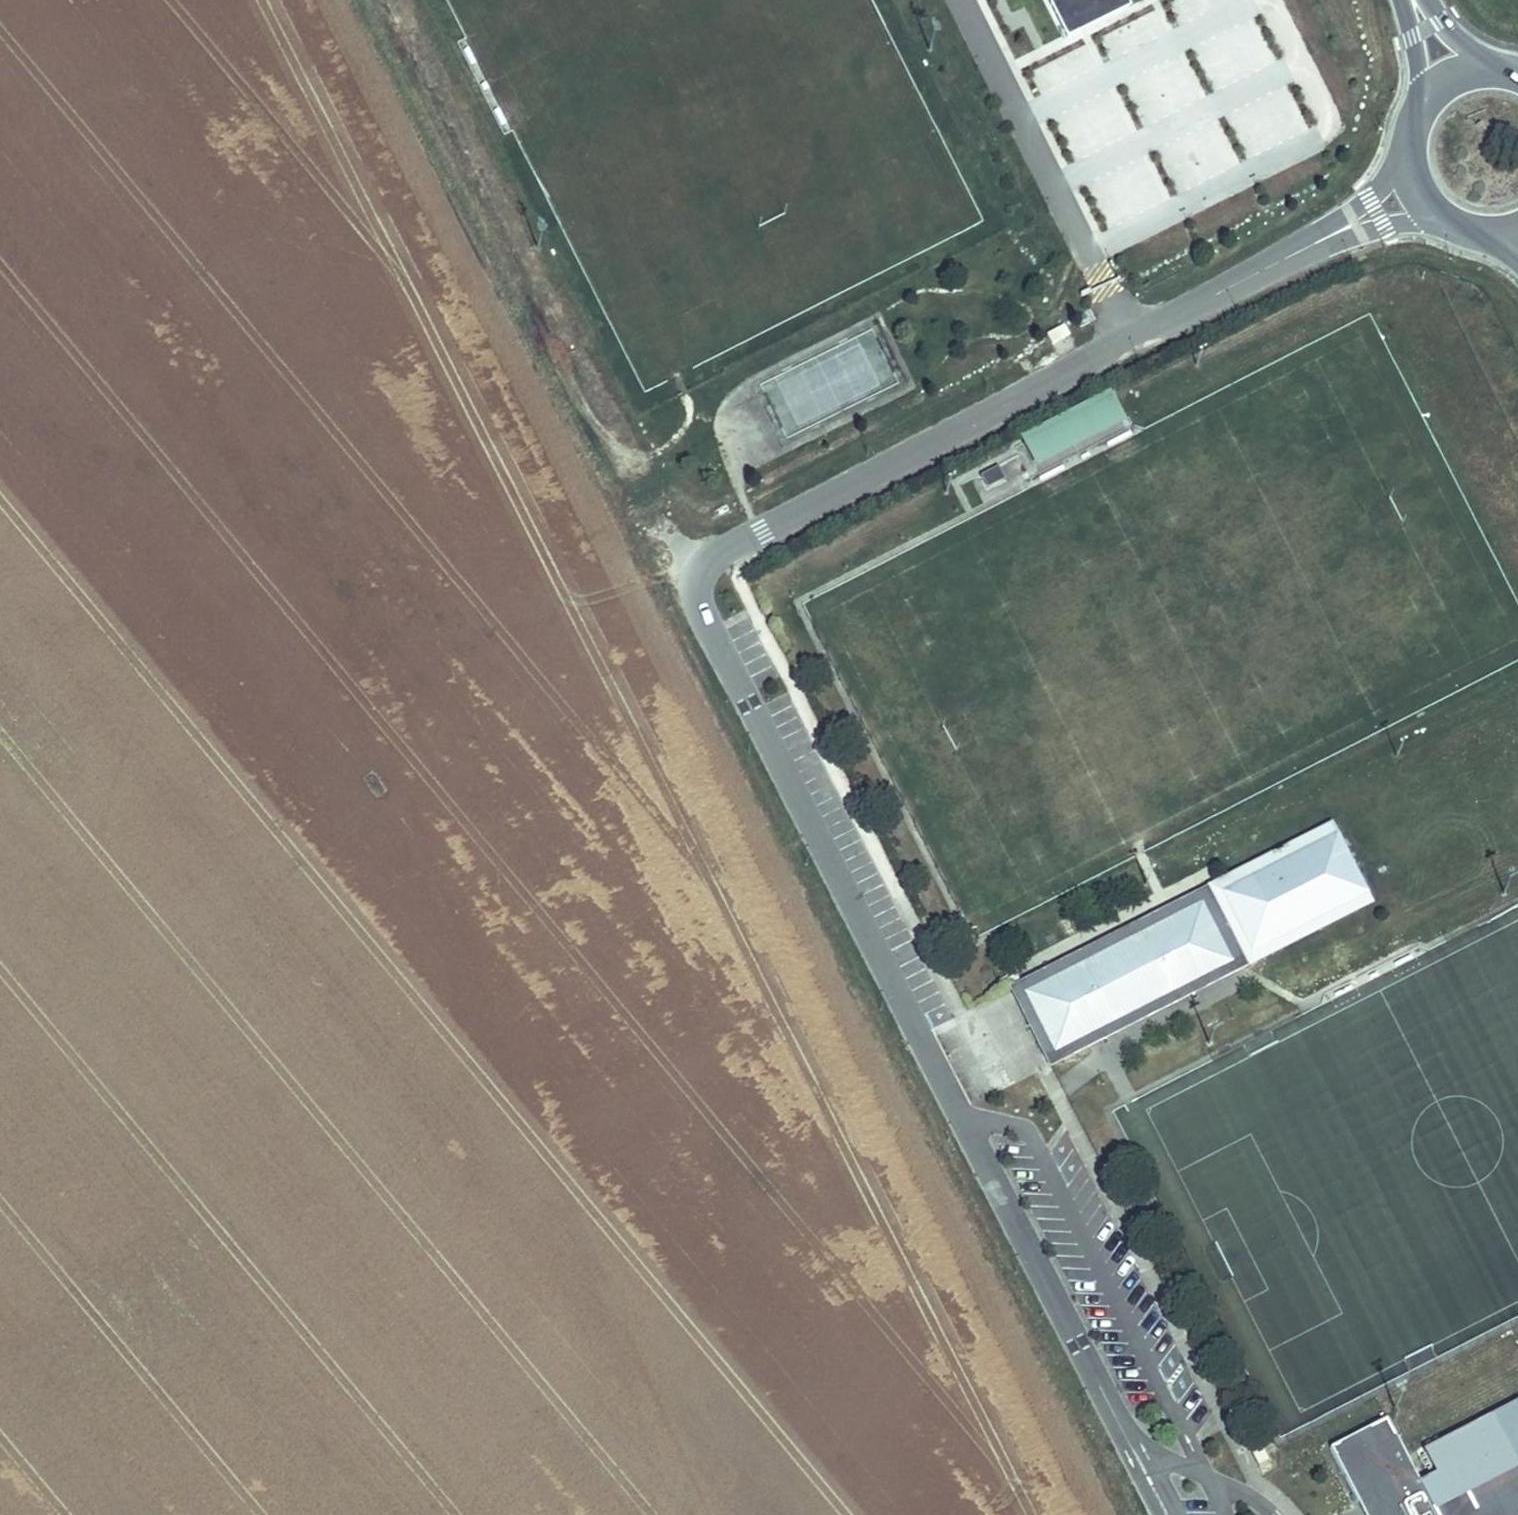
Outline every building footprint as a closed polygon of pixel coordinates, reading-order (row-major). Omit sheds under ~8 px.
[(1066,41),(1131,10),(1126,0),(1045,0),(1066,41)] [(880,336),(759,380),(779,434),(900,390),(880,336)] [(1110,391),(1019,438),(1036,470),(1126,424),(1110,391)] [(1399,798),(1019,995),(1057,1069),(1438,876),(1399,798)] [(1509,1508),(1512,1514),(1517,1514),(1517,1407),(1426,1454),(1440,1478),(1425,1486),(1390,1424),(1334,1453),(1362,1506),(1391,1491),(1404,1514),(1494,1514),(1509,1508)] [(1250,1451),(1258,1466),(1269,1461),(1261,1445),(1250,1451)]
